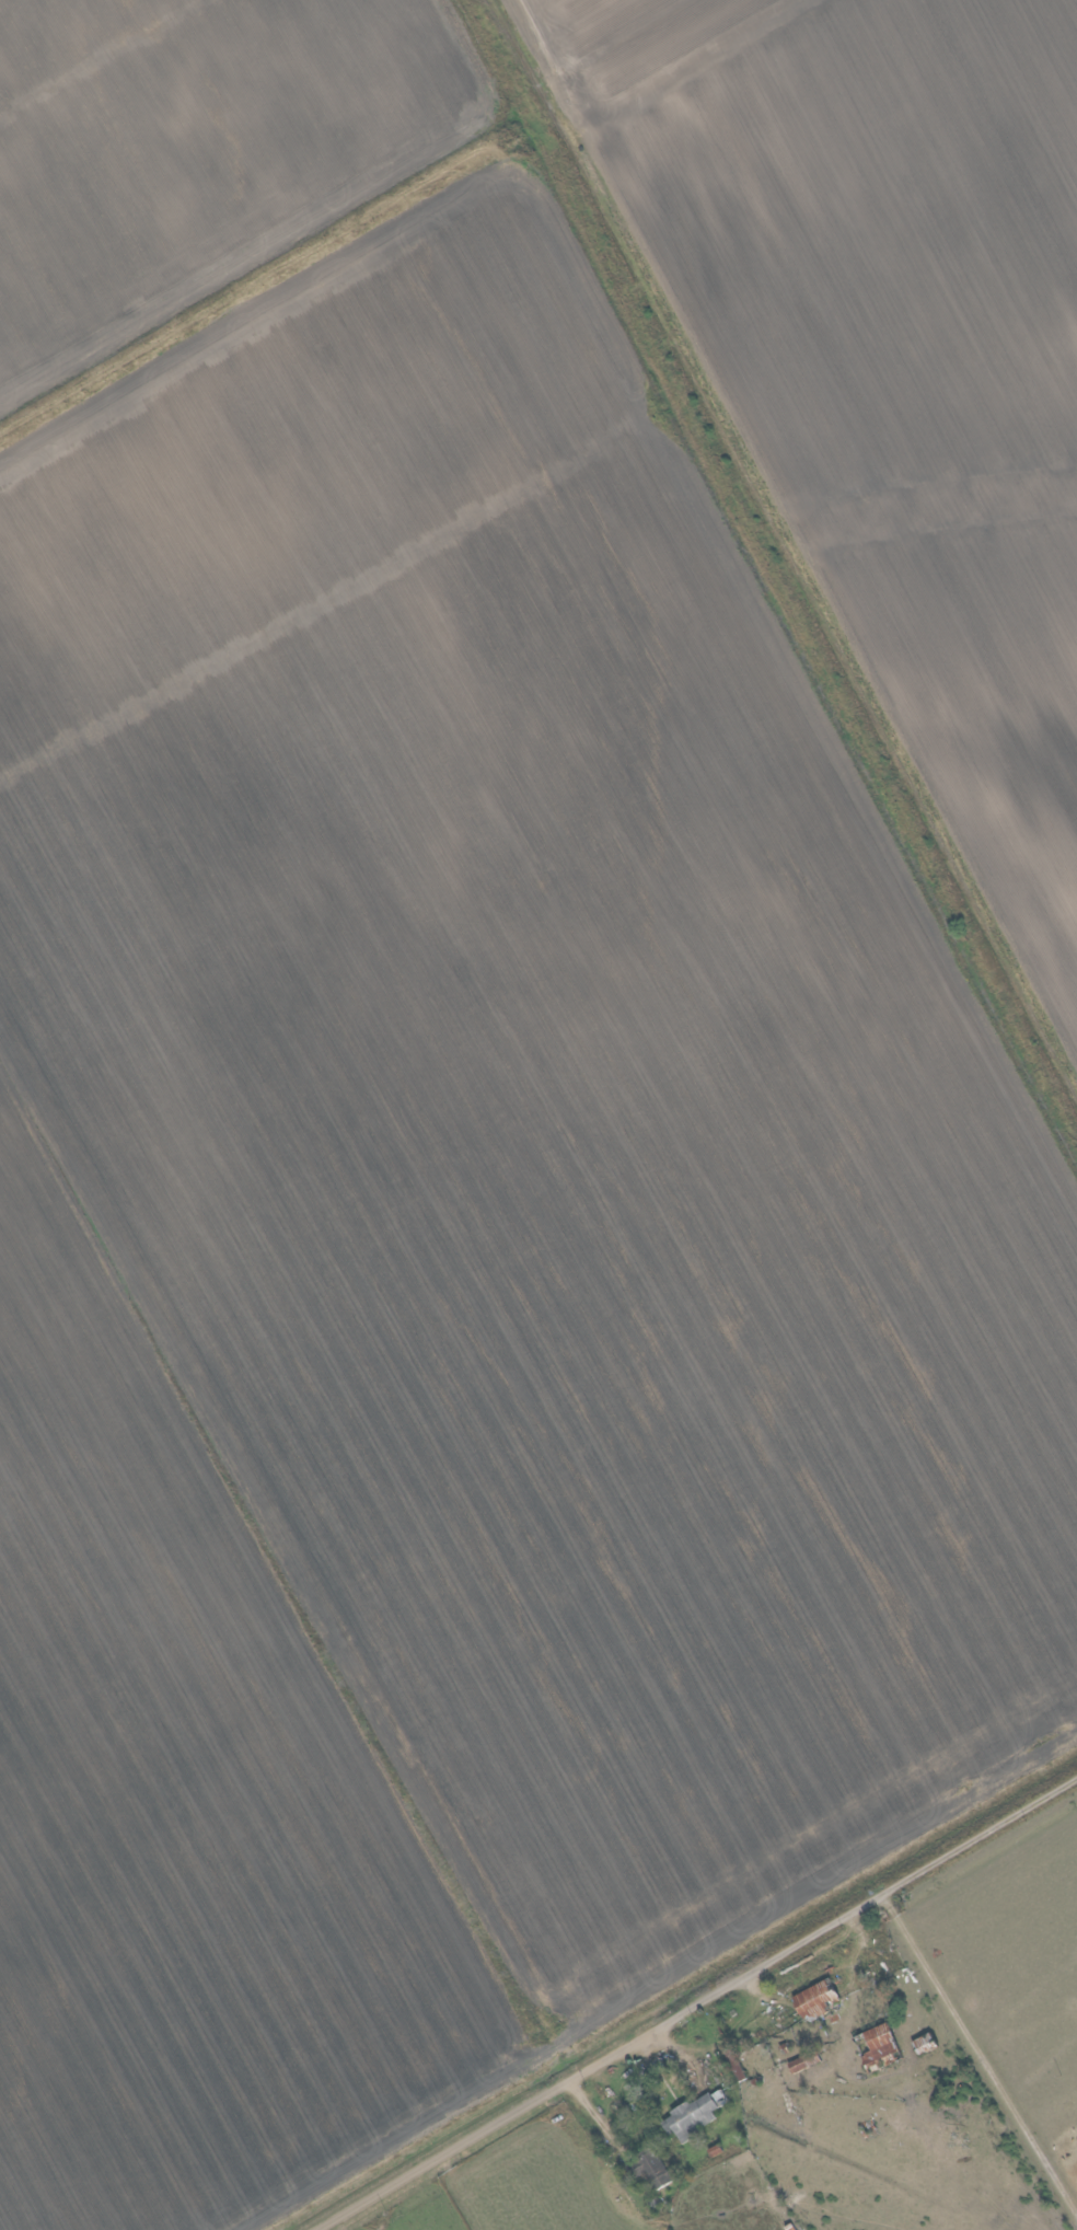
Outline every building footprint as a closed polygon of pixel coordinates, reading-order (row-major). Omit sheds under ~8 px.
[(675,2179),(652,2150),(634,2164),(656,2193),(675,2179)]
